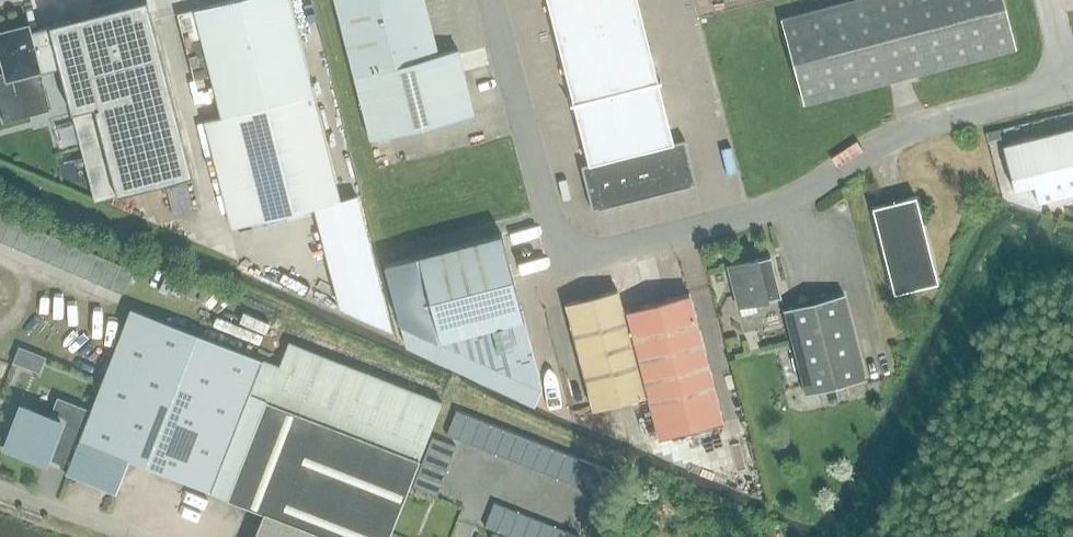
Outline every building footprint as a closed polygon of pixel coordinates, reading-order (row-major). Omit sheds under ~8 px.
[(48,25),(48,26),(58,64),(59,64),(60,69),(59,69),(71,113),(94,107),(116,195),(192,176),(146,0),(145,0),(48,25)] [(221,117),(204,121),(231,228),(314,207),(339,200),(289,0),(232,0),(177,14),(194,80),(211,75),(221,117)] [(438,56),(424,0),(334,0),(370,142),(474,116),(458,51),(439,56),(438,56)] [(599,29),(591,0),(579,0),(548,8),(556,40),(599,29)] [(641,18),(637,0),(591,0),(599,29),(641,18)] [(803,104),(1016,48),(1003,0),(854,0),(781,19),(803,104)] [(607,61),(650,50),(641,18),(599,29),(607,61)] [(0,70),(0,109),(3,122),(29,116),(24,98),(45,93),(39,69),(58,64),(48,26),(28,31),(27,26),(0,33),(0,50),(5,69),(0,70)] [(565,72),(607,61),(599,29),(556,40),(565,72)] [(658,83),(657,81),(650,50),(607,61),(615,93),(658,83)] [(573,104),(615,93),(607,61),(565,72),(573,104)] [(659,146),(673,142),(658,83),(615,93),(630,153),(632,152),(659,146)] [(606,159),(630,153),(615,93),(573,104),(588,164),(606,159)] [(1072,194),(1072,129),(1002,147),(1013,190),(1033,185),(1037,203),(1072,194)] [(659,146),(670,189),(696,183),(685,139),(673,142),(659,146)] [(397,159),(405,189),(458,175),(450,145),(397,159)] [(644,196),(670,189),(659,146),(632,152),(644,196)] [(617,202),(644,196),(632,152),(630,153),(606,159),(617,202)] [(591,209),(617,202),(606,159),(588,164),(580,166),(591,209)] [(339,200),(314,207),(339,305),(390,327),(356,196),(339,200)] [(916,197),(872,208),(893,294),(937,283),(916,197)] [(1,243),(11,219),(0,214),(0,243),(1,243)] [(23,224),(11,219),(1,243),(13,248),(23,224)] [(25,253),(35,230),(23,224),(13,248),(25,253)] [(37,259),(47,235),(35,230),(25,253),(37,259)] [(417,256),(385,265),(399,322),(406,346),(409,347),(535,405),(536,403),(542,390),(524,319),(502,234),(417,256)] [(37,259),(49,264),(60,240),(47,235),(37,259)] [(72,245),(60,240),(49,264),(61,269),(72,245)] [(61,269),(73,274),(84,250),(72,245),(61,269)] [(84,250),(73,274),(86,279),(96,256),(84,250)] [(739,307),(781,296),(770,255),(728,266),(739,307)] [(86,279),(98,285),(108,261),(96,256),(86,279)] [(110,290),(120,266),(108,261),(98,285),(110,290)] [(110,290),(123,295),(133,271),(120,266),(110,290)] [(624,310),(618,290),(565,303),(593,410),(647,396),(658,439),(722,422),(688,293),(624,310)] [(805,395),(865,379),(843,294),(784,309),(805,395)] [(278,366),(131,308),(103,379),(91,410),(79,440),(129,459),(264,512),(254,536),(388,536),(441,403),(288,342),(278,366)] [(23,364),(29,349),(20,345),(14,360),(23,364)] [(79,440),(91,410),(57,397),(49,417),(20,406),(4,447),(45,463),(55,438),(76,446),(77,447),(79,440)] [(471,444),(480,420),(456,411),(447,435),(471,444)] [(471,444),(483,449),(493,425),(480,420),(471,444)] [(505,430),(493,425),(483,449),(495,454),(505,430)] [(495,454),(508,459),(517,435),(505,430),(495,454)] [(517,435),(508,459),(520,464),(529,439),(517,435)] [(428,449),(451,459),(456,447),(432,438),(428,449)] [(520,464),(532,468),(541,444),(529,439),(520,464)] [(129,459),(79,440),(77,447),(76,446),(66,473),(116,492),(129,459)] [(532,468),(544,473),(554,449),(541,444),(532,468)] [(446,471),(451,459),(428,449),(423,461),(446,471)] [(566,454),(554,449),(544,473),(556,478),(566,454)] [(556,478),(569,483),(578,459),(566,454),(556,478)] [(590,463),(578,459),(569,483),(581,488),(590,463)] [(418,473),(442,483),(446,471),(423,461),(418,473)] [(590,463),(581,488),(593,493),(603,468),(590,463)] [(603,468),(593,493),(605,497),(615,473),(603,468)] [(442,483),(418,473),(413,485),(437,494),(442,483)] [(496,532),(506,508),(494,503),(485,527),(496,532)] [(506,508),(496,532),(509,536),(518,512),(506,508)] [(530,517),(518,512),(509,536),(510,536),(523,536),(530,517)] [(523,536),(537,536),(543,522),(530,517),(523,536)] [(555,527),(543,522),(537,536),(551,536),(555,527)] [(567,532),(555,527),(551,536),(565,536),(567,532)]
